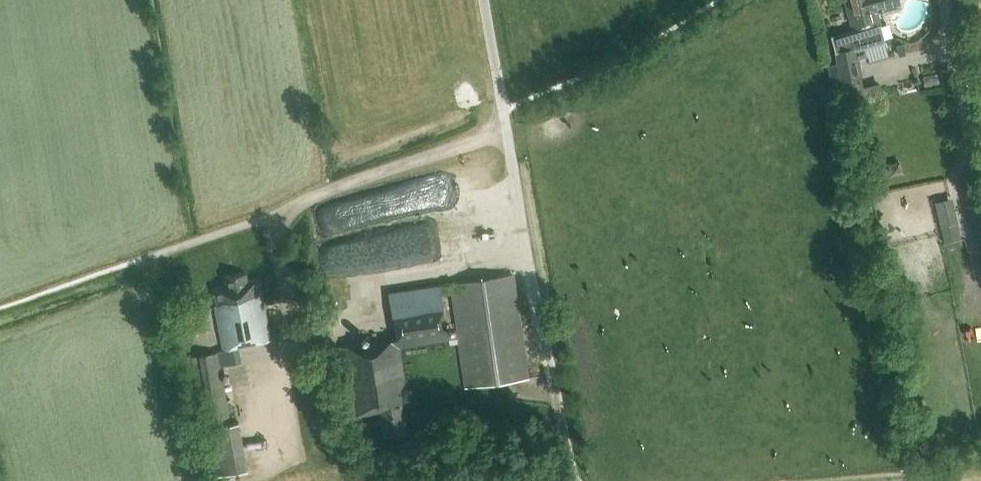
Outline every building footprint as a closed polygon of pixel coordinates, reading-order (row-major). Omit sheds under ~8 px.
[(877,12),(902,5),(900,0),(845,0),(853,30),(831,35),(834,50),(844,99),(866,94),(857,49),(885,41),(880,23),(877,12)] [(980,208),(980,191),(978,178),(961,182),(969,211),(980,208)] [(935,201),(941,226),(958,222),(952,197),(935,201)] [(249,272),(227,275),(228,284),(216,286),(219,304),(217,304),(223,346),(270,339),(261,278),(250,279),(249,272)] [(464,386),(528,377),(513,275),(452,282),(388,293),(395,338),(341,347),(351,416),(379,412),(383,436),(407,433),(402,401),(404,400),(403,394),(408,394),(401,349),(405,348),(404,346),(449,340),(449,344),(458,343),(464,386)] [(194,303),(196,314),(211,312),(209,301),(194,303)] [(211,420),(229,416),(218,351),(199,354),(211,420)]
